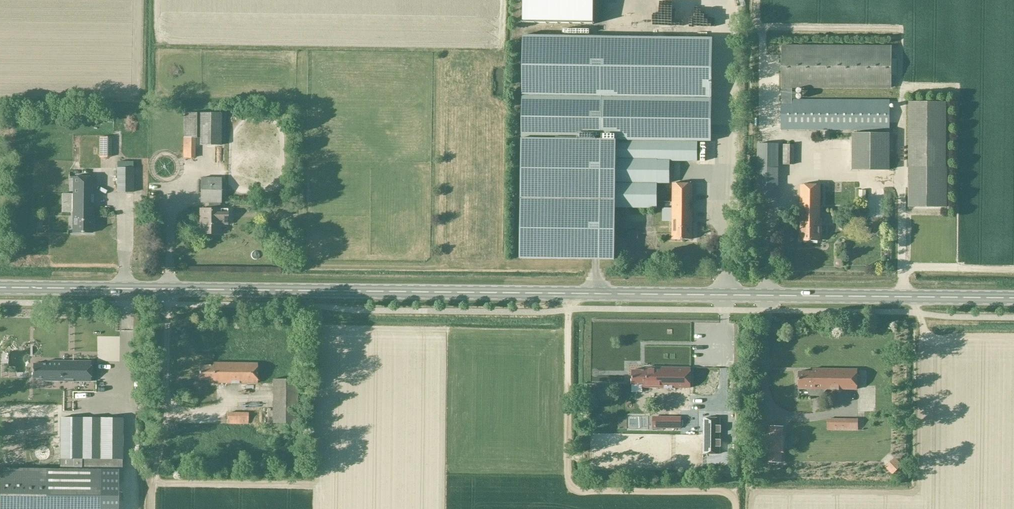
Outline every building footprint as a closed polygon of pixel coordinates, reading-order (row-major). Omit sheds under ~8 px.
[(523,23),(594,24),(594,0),(524,0),(523,23)] [(629,13),(643,12),(642,0),(628,0),(629,13)] [(615,208),(656,208),(657,161),(697,161),(697,141),(711,142),(713,38),(523,36),(520,259),(615,260),(615,208)] [(896,59),(891,59),(892,47),(781,47),(780,97),(779,129),(889,130),(889,102),(792,101),(792,88),(891,88),(891,75),(896,75),(896,59)] [(947,168),(945,168),(945,104),(909,104),(909,168),(909,207),(947,207),(947,168)] [(225,114),(220,114),(183,113),(183,159),(194,159),(194,139),(200,139),(200,146),(225,146),(225,114)] [(755,133),(770,142),(776,131),(761,122),(755,133)] [(852,134),(852,171),(889,171),(889,134),(852,134)] [(111,158),(111,137),(99,137),(99,158),(111,158)] [(778,199),(778,145),(757,144),(757,199),(778,199)] [(794,166),(794,145),(782,145),(782,166),(794,166)] [(133,193),(133,168),(116,168),(116,193),(133,193)] [(92,233),(93,177),(73,177),(72,233),(92,233)] [(219,203),(220,203),(220,179),(200,179),(200,203),(210,203),(210,210),(200,210),(200,235),(220,235),(220,221),(227,221),(227,210),(219,210),(219,203)] [(692,240),(693,184),(672,184),(672,240),(692,240)] [(820,242),(820,186),(800,185),(800,241),(820,242)] [(857,202),(864,203),(865,193),(858,192),(857,202)] [(872,212),(872,217),(868,217),(867,224),(882,225),(883,212),(872,212)] [(91,382),(91,362),(47,361),(46,364),(32,364),(32,378),(43,378),(43,381),(91,382)] [(257,364),(213,363),(213,366),(199,366),(199,380),(209,380),(209,383),(257,384),(257,364)] [(690,388),(690,368),(646,368),(646,371),(632,371),(632,385),(642,385),(642,388),(690,388)] [(856,390),(857,370),(812,369),(812,372),(798,372),(798,386),(808,386),(808,394),(810,395),(821,396),(827,390),(856,390)] [(272,424),(298,424),(297,380),(272,380),(272,424)] [(248,425),(248,413),(227,413),(227,425),(248,425)] [(60,471),(1,471),(1,508),(118,508),(118,472),(121,472),(122,459),(122,419),(60,418),(60,459),(60,471)] [(681,430),(681,418),(660,418),(660,420),(652,420),(652,431),(660,431),(660,429),(681,430)] [(706,418),(706,454),(720,454),(720,418),(706,418)] [(858,420),(848,420),(827,419),(827,431),(858,432),(858,420)] [(782,463),(783,427),(769,426),(767,463),(782,463)]
